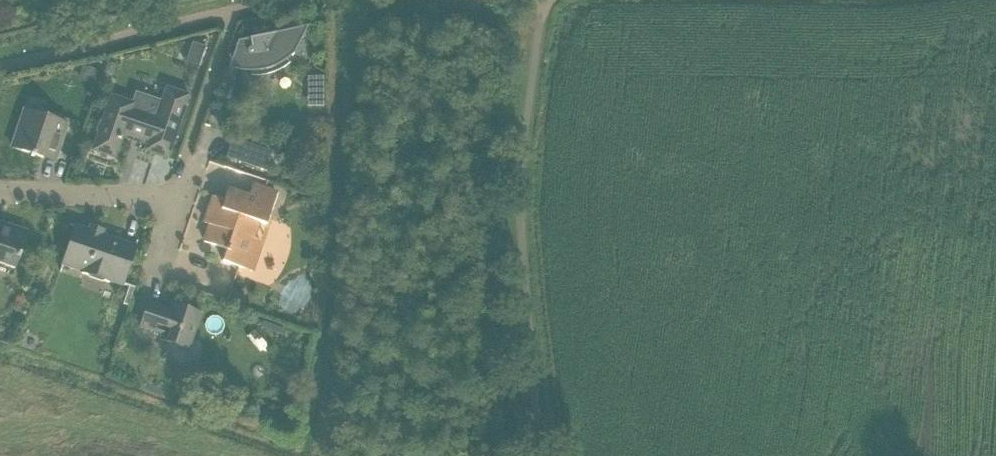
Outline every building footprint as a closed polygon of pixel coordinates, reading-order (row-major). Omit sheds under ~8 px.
[(252,60),(251,71),(251,76),(255,76),(259,76),(264,75),(268,74),(272,73),(281,69),(290,63),(283,55),(286,53),(292,56),(302,37),(291,33),(239,42),(233,59),(246,67),(248,59),(252,60)] [(185,64),(199,69),(206,46),(193,41),(185,64)] [(82,65),(77,80),(93,85),(98,71),(82,65)] [(107,106),(93,150),(115,158),(122,138),(124,133),(148,142),(146,146),(145,150),(168,158),(189,95),(166,87),(161,101),(136,92),(131,109),(129,114),(122,111),(107,106)] [(34,157),(34,156),(35,155),(43,158),(46,149),(58,153),(69,120),(55,116),(53,119),(24,110),(11,147),(31,154),(31,156),(34,157)] [(227,157),(265,169),(271,153),(233,140),(227,157)] [(210,223),(210,225),(204,242),(226,249),(222,261),(242,268),(257,222),(265,225),(276,193),(252,185),(248,197),(227,190),(216,225),(210,223)] [(14,268),(27,232),(7,225),(8,224),(0,222),(0,263),(14,268)] [(62,264),(123,285),(138,239),(137,239),(134,246),(101,235),(102,230),(91,226),(89,231),(75,226),(62,264)] [(129,285),(123,304),(128,305),(134,287),(129,285)] [(160,340),(189,349),(200,314),(172,304),(170,310),(148,303),(140,327),(162,334),(160,340)]
